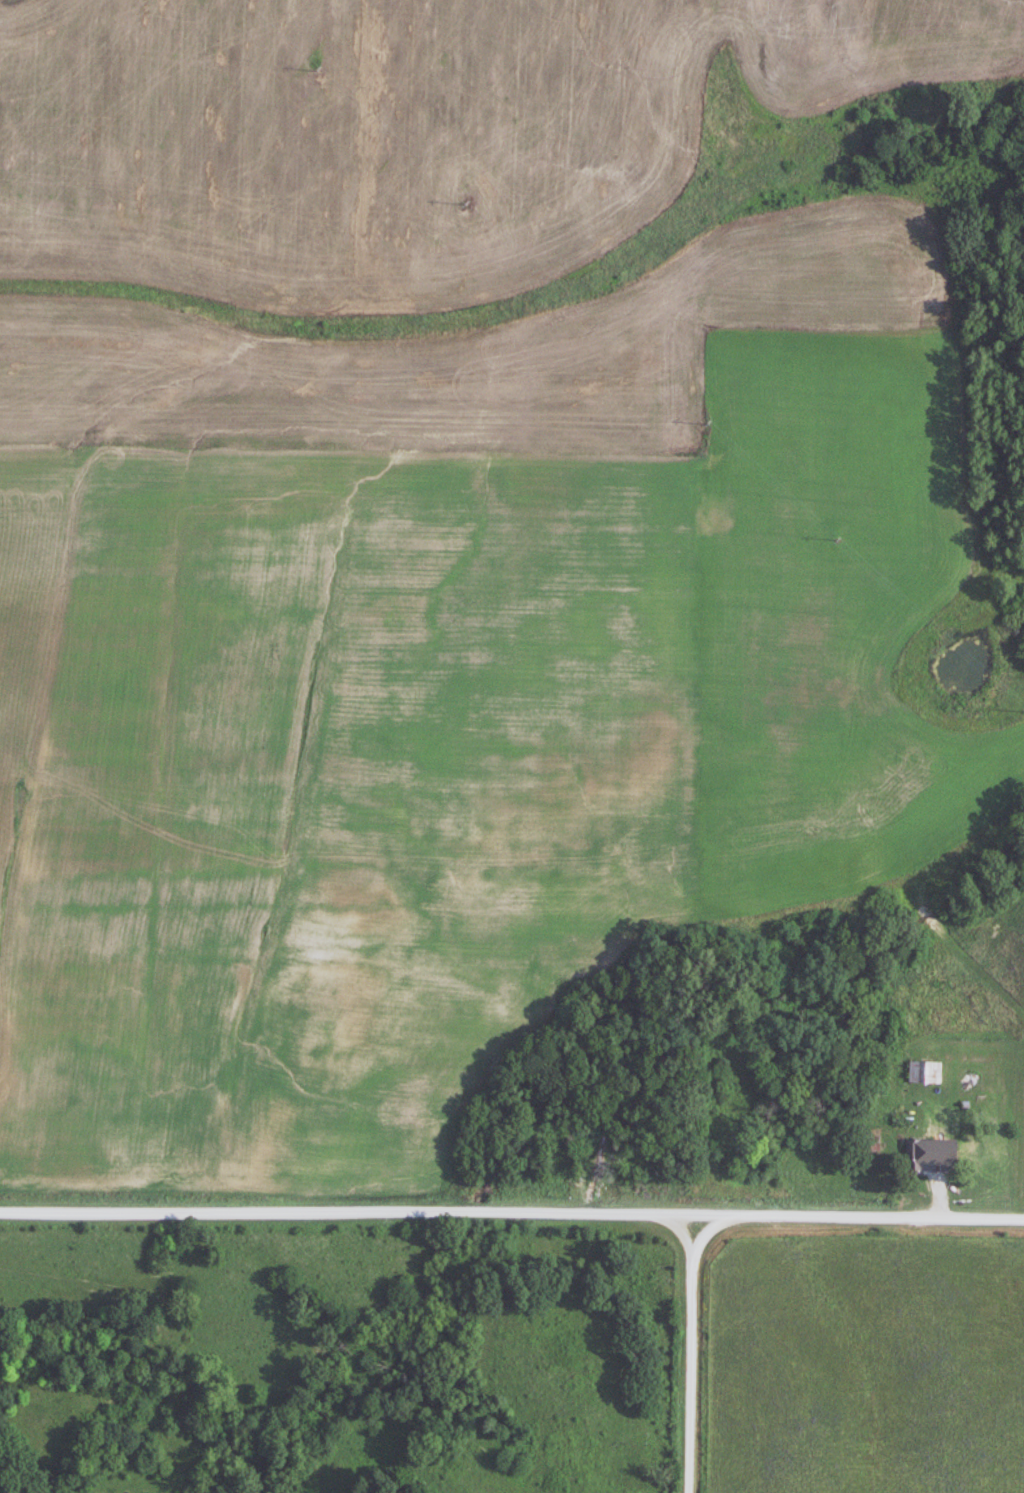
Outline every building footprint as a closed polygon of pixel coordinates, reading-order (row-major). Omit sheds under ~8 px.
[(942,1082),(943,1059),(910,1059),(909,1081),(942,1082)] [(925,1137),(908,1137),(908,1172),(925,1172),(925,1137)]
